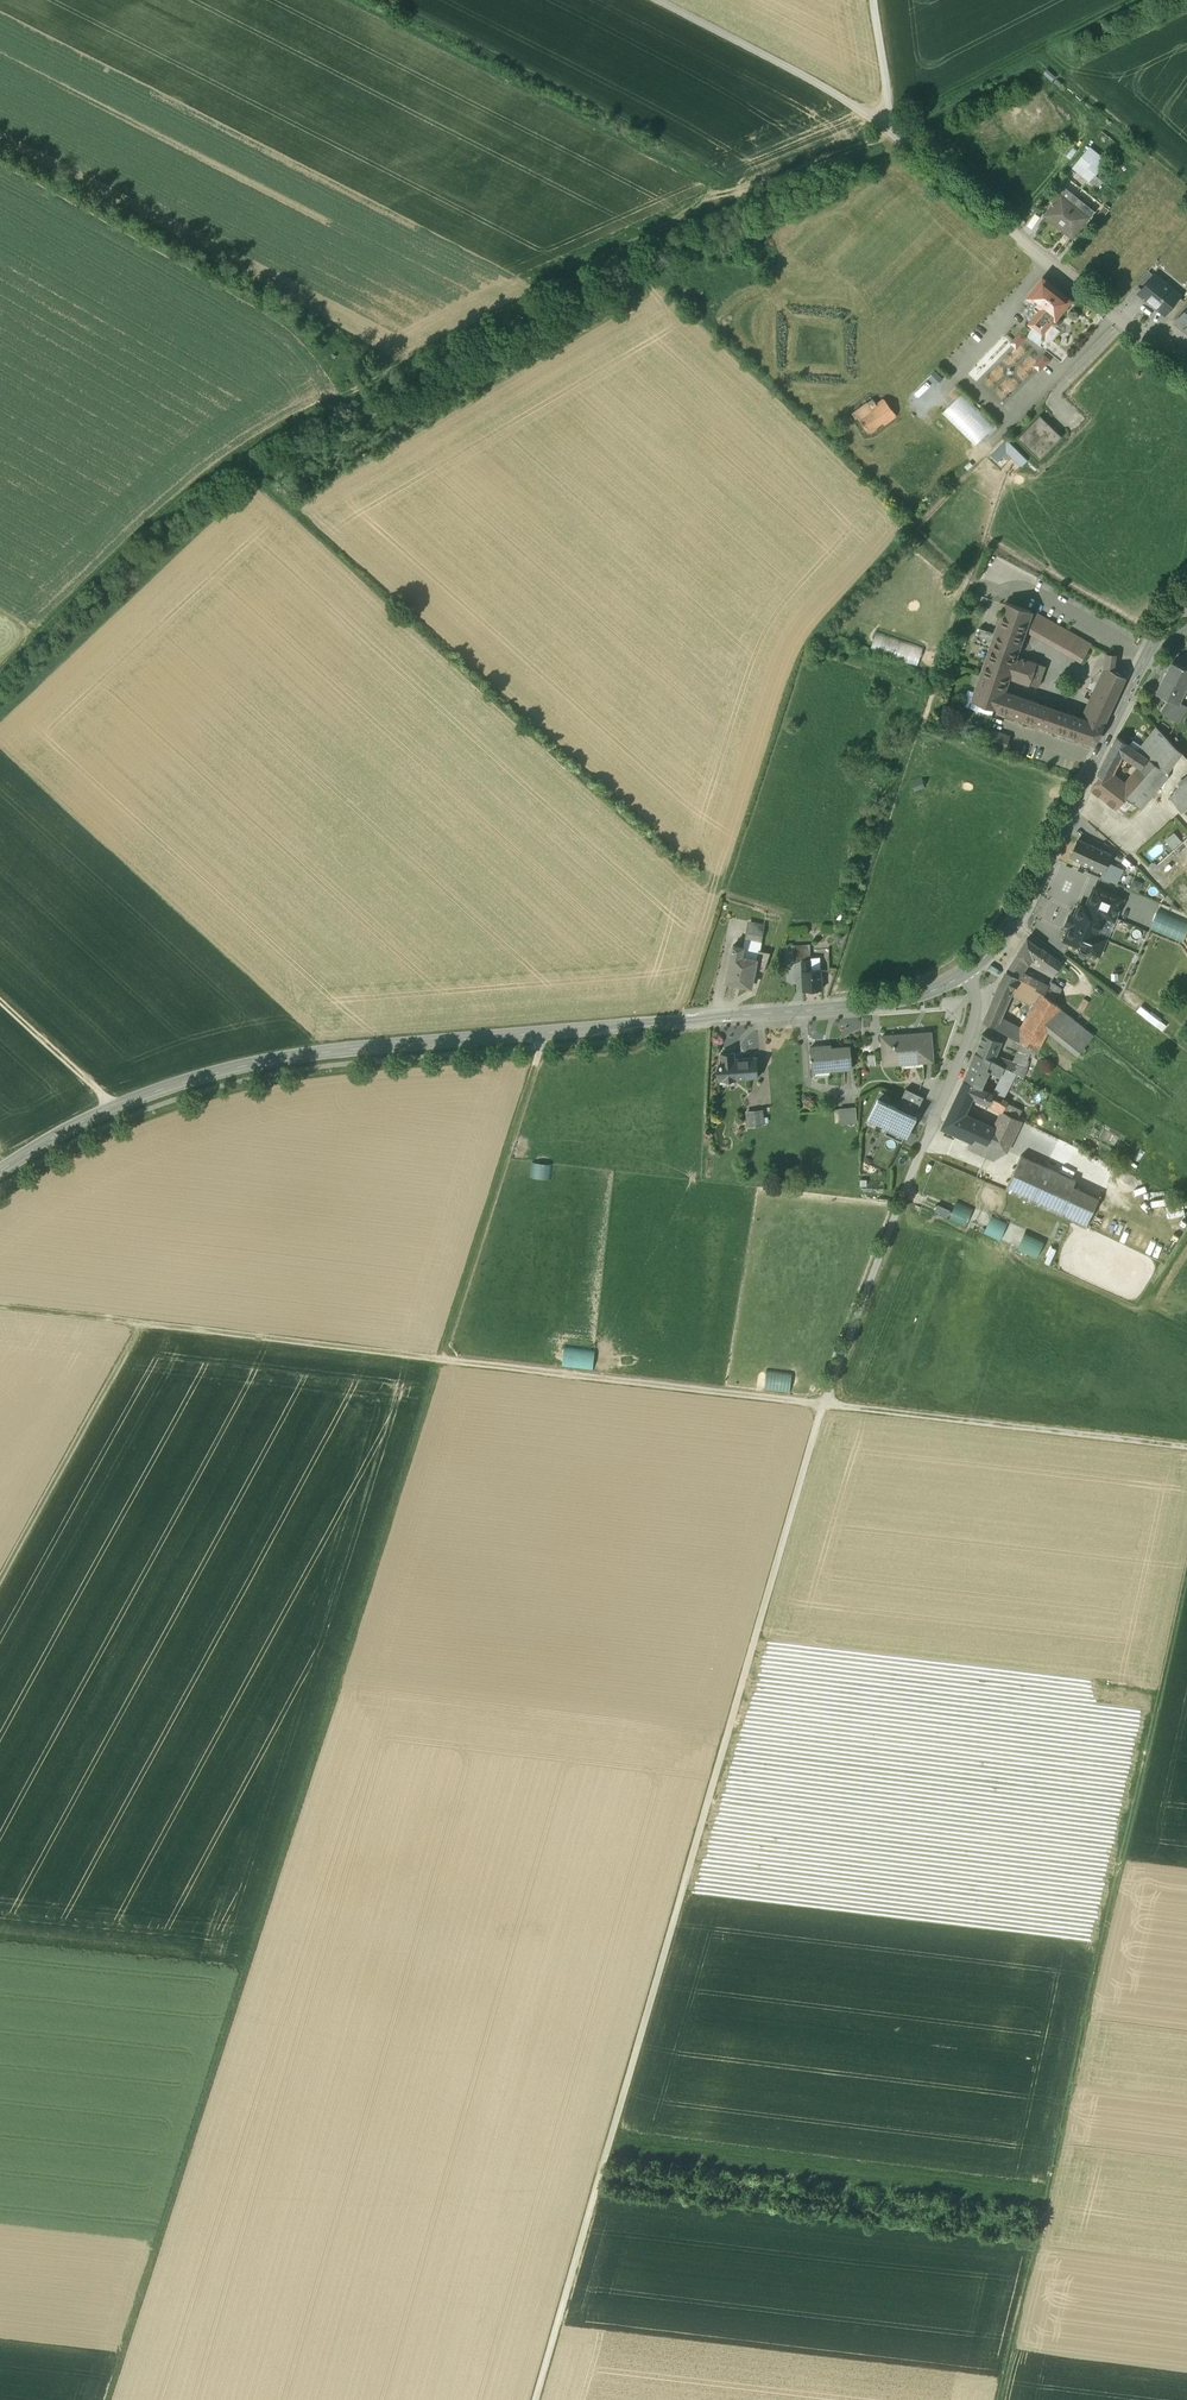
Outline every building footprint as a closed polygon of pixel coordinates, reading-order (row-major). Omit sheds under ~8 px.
[(1090,147),(1073,167),(1089,181),(1106,162),(1090,147)] [(1067,199),(1061,194),(1044,215),(1072,237),(1089,217),(1078,207),(1082,202),(1072,193),(1067,199)] [(1101,219),(1109,209),(1105,206),(1097,216),(1101,219)] [(1154,274),(1139,292),(1148,299),(1158,286),(1156,285),(1160,279),(1154,274)] [(1070,300),(1042,278),(1028,297),(1032,300),(1041,307),(1037,312),(1029,322),(1034,326),(1041,332),(1042,332),(1054,317),(1055,318),(1070,300)] [(1179,295),(1160,279),(1156,285),(1158,286),(1148,299),(1164,312),(1179,295)] [(1041,307),(1032,300),(1028,305),(1037,312),(1041,307)] [(1177,322),(1186,330),(1186,309),(1177,322)] [(1041,332),(1034,326),(1027,335),(1040,346),(1041,332)] [(1021,332),(1011,343),(1016,348),(1026,337),(1021,332)] [(1044,355),(1034,365),(1039,370),(1049,360),(1044,355)] [(944,413),(975,446),(996,426),(964,393),(944,413)] [(872,398),(847,416),(853,423),(857,420),(868,434),(895,414),(885,399),(877,405),(872,398)] [(1062,437),(1040,416),(1017,439),(1040,460),(1062,437)] [(1008,441),(994,455),(1000,459),(1009,451),(1021,463),(1025,458),(1008,441)] [(1006,602),(972,701),(997,710),(1004,691),(1009,677),(1016,656),(1024,630),(1031,610),(1006,602)] [(1091,645),(1031,610),(1024,630),(1080,662),(1091,645)] [(877,634),(873,650),(919,662),(923,646),(877,634)] [(1044,666),(1016,656),(1009,677),(1037,687),(1044,666)] [(1173,662),(1171,662),(1156,693),(1175,702),(1178,703),(1178,702),(1186,683),(1186,667),(1173,662)] [(1109,668),(1085,720),(1103,726),(1125,677),(1109,668)] [(1041,704),(1004,691),(997,710),(1034,723),(1041,704)] [(1178,703),(1175,702),(1169,711),(1167,709),(1164,714),(1177,723),(1186,707),(1178,702),(1178,703)] [(1085,720),(1041,704),(1034,723),(1094,744),(1103,726),(1085,720)] [(1180,752),(1156,726),(1141,745),(1137,750),(1137,751),(1161,768),(1160,769),(1165,772),(1180,752)] [(1009,736),(992,731),(988,744),(1004,750),(1009,736)] [(1129,745),(1117,737),(1097,774),(1100,777),(1107,782),(1111,774),(1122,755),(1140,767),(1155,777),(1160,769),(1161,768),(1137,751),(1137,750),(1129,745)] [(1141,745),(1133,740),(1129,745),(1137,750),(1141,745)] [(1155,777),(1140,767),(1126,785),(1120,793),(1124,796),(1132,802),(1140,809),(1160,785),(1168,775),(1165,772),(1160,769),(1155,777)] [(1126,785),(1111,774),(1107,782),(1100,777),(1092,789),(1116,808),(1119,804),(1124,796),(1120,793),(1126,785)] [(1177,785),(1178,787),(1186,799),(1186,777),(1177,785)] [(1173,791),(1175,793),(1169,797),(1180,812),(1186,807),(1186,799),(1178,787),(1173,791)] [(1132,802),(1124,796),(1119,804),(1126,810),(1132,802)] [(1165,839),(1173,849),(1182,841),(1174,831),(1165,839)] [(1098,848),(1079,839),(1070,857),(1089,866),(1090,865),(1098,848)] [(1111,854),(1098,848),(1090,865),(1103,871),(1107,862),(1111,854)] [(1123,870),(1107,862),(1103,871),(1105,873),(1103,878),(1112,882),(1113,879),(1117,881),(1123,870)] [(1122,900),(1095,888),(1087,906),(1105,914),(1104,915),(1114,919),(1122,900)] [(1087,906),(1080,904),(1065,940),(1080,946),(1080,947),(1081,951),(1085,953),(1090,951),(1090,950),(1099,954),(1105,939),(1096,935),(1104,915),(1105,914),(1087,906)] [(1186,931),(1186,923),(1159,910),(1150,929),(1181,943),(1186,931)] [(762,929),(752,927),(749,940),(760,942),(762,929)] [(1040,947),(1027,938),(1027,939),(1027,938),(1014,960),(1023,967),(1029,963),(1033,958),(1040,947)] [(747,948),(758,950),(760,942),(749,940),(747,948)] [(747,948),(733,945),(725,982),(751,987),(754,969),(756,960),(756,959),(758,950),(747,948)] [(809,946),(791,947),(792,962),(801,961),(810,960),(810,959),(809,946)] [(1061,963),(1040,947),(1033,958),(1055,974),(1061,963)] [(770,953),(758,950),(756,959),(756,960),(754,969),(764,973),(770,953)] [(819,959),(810,959),(810,960),(811,970),(820,969),(819,959)] [(820,969),(811,970),(810,960),(801,961),(803,991),(821,990),(820,969)] [(1014,960),(1007,971),(1017,977),(1020,972),(1023,967),(1014,960)] [(1017,977),(1007,971),(1003,977),(1019,986),(1022,980),(1017,977)] [(1047,986),(1020,972),(1017,977),(1022,980),(1040,992),(1044,995),(1048,986),(1047,986)] [(1019,986),(1003,977),(999,984),(986,1015),(998,1019),(1010,990),(1015,993),(1019,986)] [(1040,992),(1022,980),(1019,986),(1015,993),(1034,1003),(1040,992)] [(1050,981),(1047,986),(1048,986),(1044,995),(1054,1002),(1057,995),(1061,988),(1050,981)] [(1044,995),(1040,992),(1034,1003),(1022,1028),(1016,1039),(1021,1042),(1032,1048),(1037,1051),(1048,1031),(1061,1008),(1054,1002),(1044,995)] [(1066,1002),(1057,995),(1054,1002),(1061,1008),(1062,1009),(1066,1002)] [(1090,1005),(1082,998),(1073,1009),(1081,1016),(1090,1005)] [(1167,1026),(1142,1006),(1138,1011),(1163,1031),(1167,1026)] [(1062,1009),(1061,1008),(1048,1031),(1077,1055),(1093,1034),(1062,1009)] [(998,1019),(986,1015),(984,1021),(995,1026),(998,1019)] [(1022,1028),(1006,1021),(1005,1022),(998,1019),(995,1026),(1016,1039),(1022,1028)] [(931,1033),(882,1036),(884,1064),(902,1063),(902,1061),(920,1060),(920,1062),(933,1061),(931,1033)] [(1001,1041),(982,1034),(975,1052),(994,1059),(996,1055),(1001,1041)] [(1032,1048),(1021,1042),(1015,1054),(1027,1059),(1032,1048)] [(828,1043),(811,1044),(812,1071),(852,1068),(850,1043),(828,1044),(828,1043)] [(994,1059),(975,1052),(967,1072),(983,1080),(989,1069),(1001,1076),(1006,1067),(994,1060),(994,1059)] [(756,1057),(734,1058),(734,1053),(720,1054),(721,1063),(719,1063),(719,1066),(717,1066),(717,1077),(734,1075),(734,1079),(758,1077),(756,1057)] [(1027,1059),(1015,1054),(1012,1062),(1016,1063),(1015,1064),(1024,1067),(1027,1059)] [(1012,1062),(996,1055),(994,1059),(994,1060),(1006,1067),(1013,1071),(1015,1064),(1016,1063),(1012,1062)] [(1024,1067),(1015,1064),(1013,1071),(1016,1073),(1023,1077),(1027,1068),(1024,1067)] [(1001,1076),(993,1093),(992,1097),(1001,1102),(1002,1098),(1003,1099),(1016,1073),(1013,1071),(1006,1067),(1001,1076)] [(983,1080),(967,1072),(964,1079),(980,1087),(983,1080)] [(980,1087),(964,1079),(952,1105),(965,1111),(972,1096),(988,1104),(992,1097),(993,1093),(980,1087)] [(897,1108),(914,1116),(924,1097),(906,1088),(897,1108)] [(892,1096),(882,1091),(868,1119),(896,1132),(893,1139),(901,1143),(904,1136),(907,1137),(917,1117),(914,1116),(897,1108),(888,1104),(892,1096)] [(1001,1102),(992,1097),(988,1104),(1002,1111),(1005,1106),(1007,1102),(1008,1101),(1003,1099),(1002,1098),(1001,1102)] [(1022,1110),(1007,1102),(1005,1106),(1002,1111),(1018,1118),(1022,1110)] [(965,1111),(952,1105),(942,1126),(955,1132),(964,1114),(965,1111)] [(856,1108),(839,1110),(840,1123),(857,1122),(856,1108)] [(764,1109),(746,1111),(747,1127),(765,1125),(764,1109)] [(1018,1118),(1002,1111),(996,1124),(1014,1133),(1021,1120),(1018,1118)] [(1047,1121),(1044,1112),(1037,1116),(1040,1124),(1047,1121)] [(992,1127),(964,1114),(955,1132),(971,1140),(972,1140),(974,1136),(998,1147),(1006,1151),(1014,1133),(996,1124),(995,1126),(992,1127)] [(972,1140),(971,1140),(968,1148),(993,1159),(998,1147),(974,1136),(972,1140)] [(1076,1180),(1021,1155),(1005,1190),(1086,1226),(1099,1198),(1073,1186),(1076,1180)] [(551,1178),(551,1162),(530,1162),(530,1178),(551,1178)] [(966,1226),(972,1210),(956,1204),(950,1219),(966,1226)] [(991,1216),(985,1235),(1001,1240),(1007,1222),(991,1216)] [(595,1369),(595,1348),(564,1348),(563,1368),(595,1369)] [(791,1391),(792,1372),(766,1371),(766,1390),(791,1391)]
